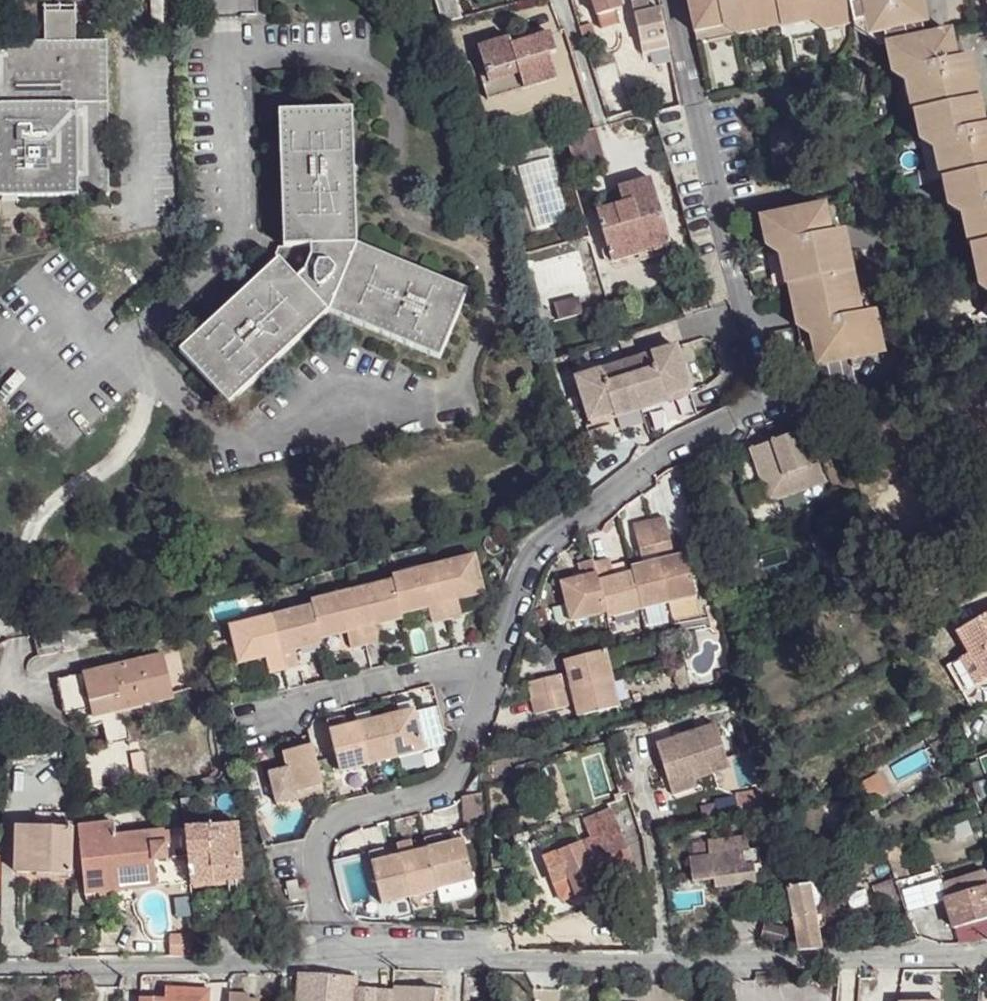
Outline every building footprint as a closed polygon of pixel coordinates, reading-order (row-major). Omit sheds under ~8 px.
[(141,28),(153,28),(152,0),(140,0),(141,28)] [(443,25),(462,20),(456,0),(435,0),(443,25)] [(597,16),(620,9),(617,0),(592,0),(597,16)] [(796,25),(814,21),(826,32),(843,29),(840,16),(853,13),(851,0),(693,0),(695,15),(711,12),(714,25),(726,23),(745,34),(773,30),(771,14),(794,11),(796,25)] [(870,23),(887,33),(930,24),(926,0),(866,0),(870,23)] [(646,4),(632,7),(644,54),(668,48),(661,10),(649,13),(646,4)] [(620,9),(597,16),(599,21),(623,14),(620,9)] [(66,11),(38,11),(39,41),(68,38),(66,11)] [(771,14),(773,30),(796,25),(794,11),(771,14)] [(711,12),(695,15),(697,28),(714,25),(711,12)] [(853,13),(840,16),(843,29),(856,26),(853,13)] [(511,40),(478,49),(490,86),(484,87),(489,101),(558,79),(550,56),(559,53),(552,35),(513,46),(511,40)] [(891,48),(892,59),(882,62),(885,77),(904,91),(908,105),(920,103),(923,117),(926,130),(912,133),(915,145),(935,164),(937,174),(951,172),(953,185),(954,199),(940,201),(942,216),(961,226),(964,240),(976,239),(979,252),(981,263),(968,265),(974,295),(986,304),(986,128),(974,59),(960,61),(959,54),(955,36),(891,48)] [(0,42),(0,194),(103,190),(99,78),(97,37),(39,41),(0,42)] [(891,48),(881,49),(882,62),(892,59),(891,48)] [(920,103),(908,105),(910,120),(923,117),(920,103)] [(354,113),(280,116),(284,248),(311,248),(358,247),(354,113)] [(923,117),(910,120),(912,133),(926,130),(923,117)] [(566,137),(575,168),(606,160),(597,129),(566,137)] [(951,172),(937,174),(938,187),(953,185),(951,172)] [(647,177),(613,186),(618,204),(591,212),(602,246),(603,251),(647,240),(650,250),(666,244),(647,177)] [(953,185),(938,187),(940,201),(954,199),(953,185)] [(825,204),(767,215),(770,228),(756,231),(763,261),(783,272),(785,286),(799,285),(802,298),(805,314),(792,317),(794,330),(810,343),(812,355),(825,353),(829,365),(884,355),(876,315),(862,317),(853,273),(846,245),(834,246),(825,204)] [(767,215),(755,218),(756,231),(770,228),(767,215)] [(964,240),(964,244),(966,254),(979,252),(976,239),(964,240)] [(650,250),(647,240),(603,251),(602,246),(599,248),(598,250),(599,256),(603,260),(608,261),(635,255),(637,260),(652,255),(650,250)] [(358,247),(311,248),(313,260),(308,272),(297,279),(331,313),(348,269),(358,247)] [(468,291),(358,247),(348,269),(331,313),(440,358),(468,291)] [(979,252),(966,254),(968,265),(981,263),(979,252)] [(297,279),(278,259),(179,353),(229,407),(331,313),(297,279)] [(799,285),(785,286),(789,302),(802,298),(799,285)] [(802,298),(789,302),(792,317),(805,314),(802,298)] [(676,349),(625,364),(638,411),(690,395),(676,349)] [(825,353),(812,355),(817,368),(829,365),(825,353)] [(625,364),(573,378),(587,424),(638,411),(625,364)] [(797,433),(774,442),(789,479),(812,470),(797,433)] [(660,519),(645,524),(653,557),(668,551),(660,519)] [(645,524),(630,527),(638,559),(653,557),(645,524)] [(681,555),(654,563),(665,603),(694,595),(681,555)] [(479,556),(440,566),(452,620),(466,617),(464,600),(488,594),(479,556)] [(605,558),(589,562),(602,615),(602,619),(638,610),(628,569),(609,574),(605,558)] [(589,562),(574,565),(578,579),(557,585),(568,624),(602,615),(589,562)] [(654,563),(628,569),(638,610),(665,603),(654,563)] [(440,566),(397,574),(399,580),(406,613),(432,608),(436,623),(452,620),(440,566)] [(399,580),(358,590),(372,642),(387,639),(383,621),(407,616),(406,613),(399,580)] [(358,590),(315,599),(317,605),(324,636),(353,630),(357,645),(372,642),(358,590)] [(788,594),(773,603),(781,615),(796,605),(788,594)] [(317,605),(276,614),(289,668),(302,665),(299,648),(326,644),(324,636),(317,605)] [(957,630),(970,654),(985,680),(986,679),(986,612),(957,630)] [(276,614),(233,624),(241,662),(268,657),(271,671),(289,668),(276,614)] [(42,636),(44,649),(47,649),(112,633),(110,625),(42,636)] [(114,639),(112,633),(47,649),(49,657),(94,649),(94,643),(114,639)] [(604,653),(564,666),(571,691),(612,681),(604,653)] [(985,680),(970,654),(949,667),(962,694),(985,680)] [(172,656),(89,673),(95,702),(118,699),(122,712),(131,712),(182,701),(172,656)] [(95,702),(89,673),(64,679),(73,716),(88,712),(92,728),(109,725),(114,745),(137,740),(131,712),(122,712),(118,699),(95,702)] [(559,679),(526,688),(529,702),(563,693),(559,679)] [(612,681),(571,691),(579,720),(620,709),(612,681)] [(563,693),(529,702),(534,721),(568,710),(563,693)] [(413,698),(385,703),(389,715),(415,708),(413,698)] [(385,703),(358,709),(361,721),(389,715),(385,703)] [(415,708),(389,715),(399,756),(426,751),(415,708)] [(358,709),(329,716),(331,727),(361,721),(358,709)] [(389,715),(361,721),(371,764),(399,756),(389,715)] [(693,776),(728,766),(713,720),(656,737),(668,776),(691,770),(693,776)] [(361,721),(331,727),(342,769),(371,764),(361,721)] [(308,731),(282,738),(284,748),(314,741),(311,726),(308,731)] [(314,741),(284,748),(287,764),(268,769),(275,799),(295,795),(294,790),(323,784),(314,741)] [(591,838),(545,858),(563,901),(619,878),(618,873),(637,865),(623,831),(622,832),(612,809),(583,820),(591,838)] [(113,824),(77,830),(86,891),(154,883),(152,858),(166,856),(162,831),(115,837),(113,824)] [(72,826),(20,826),(19,869),(72,870),(72,826)] [(236,826),(185,831),(191,884),(242,876),(236,826)] [(366,861),(459,840),(456,828),(363,850),(366,861)] [(375,902),(434,890),(437,901),(466,894),(464,881),(469,880),(459,840),(366,861),(375,902)] [(714,885),(759,882),(757,849),(688,853),(691,879),(714,878),(714,885)] [(951,930),(986,919),(986,902),(985,897),(976,875),(937,886),(942,903),(943,903),(951,930)] [(807,885),(790,887),(804,949),(820,948),(807,885)] [(198,942),(172,944),(173,956),(199,955),(198,942)] [(301,976),(299,1000),(393,1000),(393,993),(354,991),(355,980),(301,976)] [(165,986),(164,999),(145,998),(144,1000),(209,1000),(210,988),(165,986)] [(397,987),(396,1000),(445,1000),(445,990),(397,987)] [(229,993),(228,1000),(249,1000),(249,994),(229,993)]
